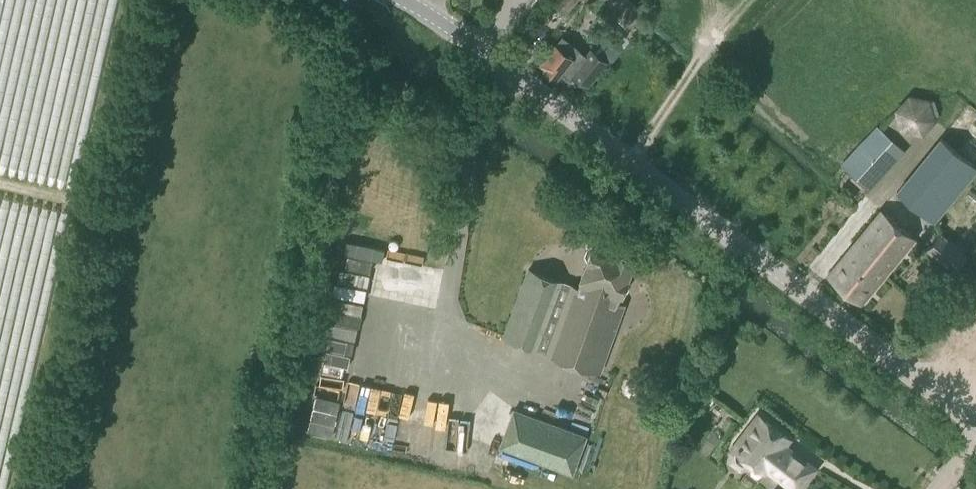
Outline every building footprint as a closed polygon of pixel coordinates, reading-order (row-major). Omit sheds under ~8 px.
[(555,1),(567,12),(578,0),(557,0),(555,1)] [(632,0),(599,0),(594,5),(623,31),(643,10),(632,0)] [(588,85),(607,61),(591,48),(586,54),(578,49),(579,48),(561,34),(540,62),(545,66),(543,69),(556,79),(559,75),(566,81),(571,82),(576,79),(577,77),(588,85)] [(922,133),(935,119),(929,100),(911,96),(896,111),(903,129),(922,133)] [(871,190),(906,151),(878,125),(842,164),(871,190)] [(897,191),(935,222),(975,172),(975,165),(941,137),(897,191)] [(882,209),(874,219),(830,273),(864,300),(915,236),(882,209)] [(953,270),(967,254),(941,232),(927,248),(953,270)] [(629,286),(632,280),(629,274),(637,253),(616,245),(614,246),(594,238),(594,239),(588,244),(585,251),(587,256),(586,259),(587,260),(581,274),(582,275),(578,286),(529,268),(504,334),(601,370),(625,303),(618,301),(622,289),(623,290),(629,286)] [(377,263),(407,271),(409,263),(379,255),(377,263)] [(573,472),(586,435),(514,409),(500,446),(573,472)] [(799,487),(815,466),(784,443),(790,436),(762,414),(735,449),(737,459),(743,463),(752,462),(757,455),(799,487)]
